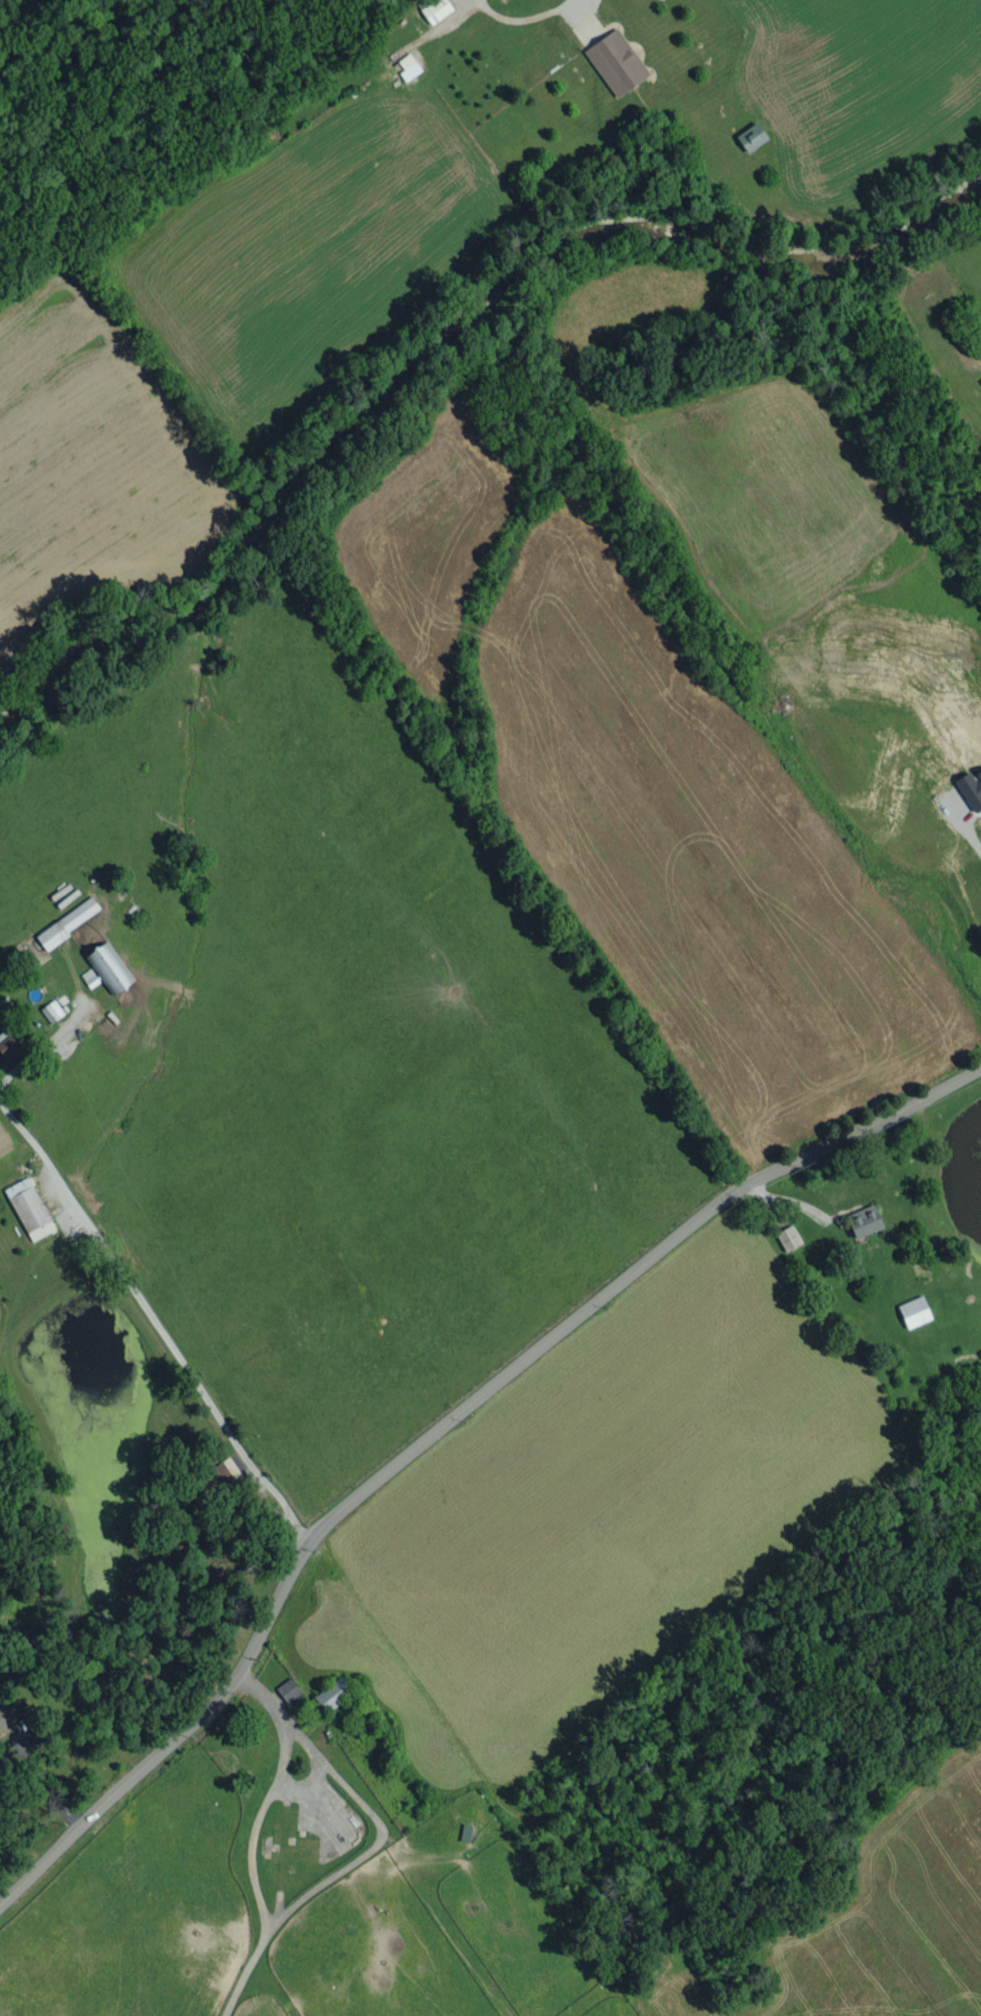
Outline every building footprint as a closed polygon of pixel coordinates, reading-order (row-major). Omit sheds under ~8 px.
[(432,24),(453,8),(446,0),(433,0),(420,10),(432,24)] [(583,50),(615,97),(649,74),(617,27),(583,50)] [(399,72),(405,81),(421,70),(409,52),(398,60),(404,69),(399,72)] [(980,807),(980,769),(972,773),(970,770),(955,779),(972,812),(980,807)] [(35,935),(45,949),(101,909),(92,896),(35,935)] [(84,955),(112,995),(134,980),(106,940),(84,955)] [(40,1009),(50,1023),(64,1013),(54,999),(40,1009)] [(24,1056),(7,1029),(0,1033),(0,1051),(10,1066),(24,1056)] [(5,1186),(28,1241),(53,1231),(30,1176),(5,1186)] [(854,1237),(882,1228),(874,1204),(846,1213),(854,1237)] [(801,1242),(792,1224),(775,1233),(785,1251),(801,1242)] [(931,1318),(921,1295),(897,1305),(907,1328),(931,1318)] [(216,1471),(189,1490),(199,1505),(242,1475),(228,1456),(213,1467),(216,1471)] [(313,1697),(326,1713),(353,1691),(340,1676),(313,1697)] [(17,1721),(7,1702),(0,1706),(0,1729),(17,1721)]
